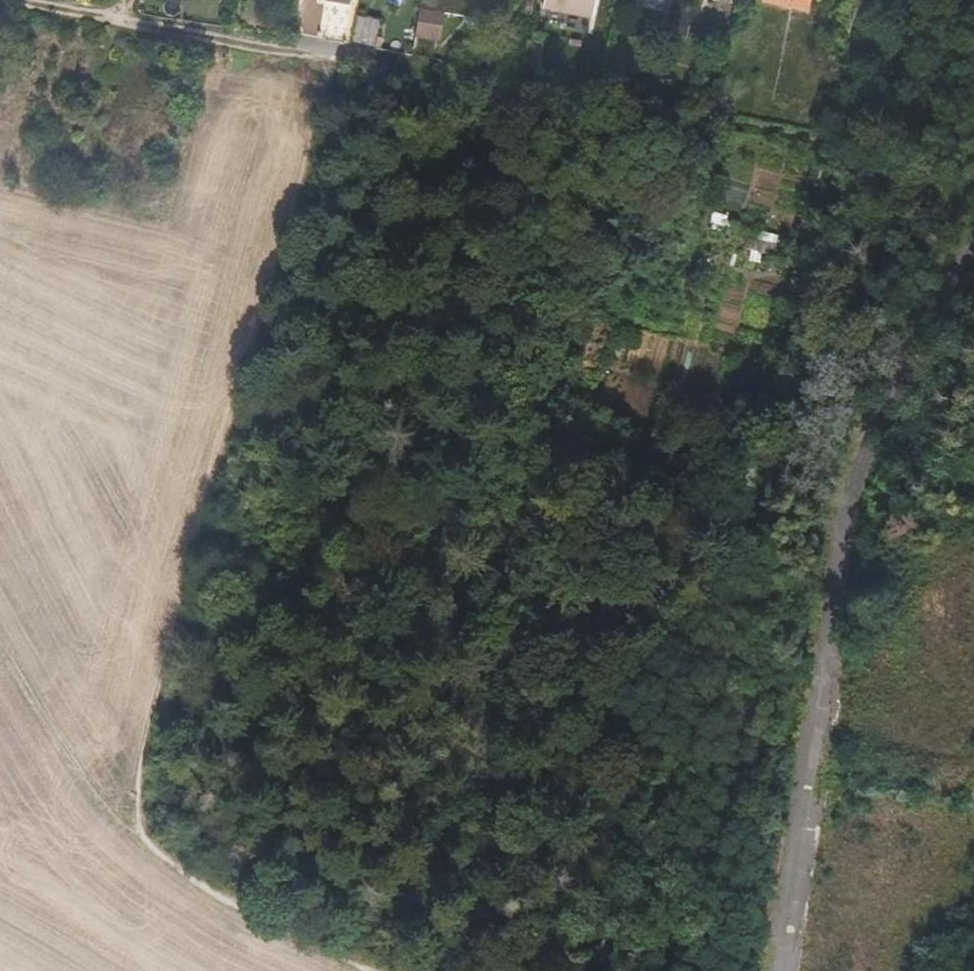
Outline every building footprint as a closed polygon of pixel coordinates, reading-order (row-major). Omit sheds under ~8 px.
[(593,0),(545,0),(544,5),(591,13),(593,0)] [(806,0),(762,0),(762,1),(803,11),(806,0)] [(439,42),(444,16),(418,11),(413,38),(439,42)] [(743,246),(757,262),(778,243),(764,228),(743,246)]
